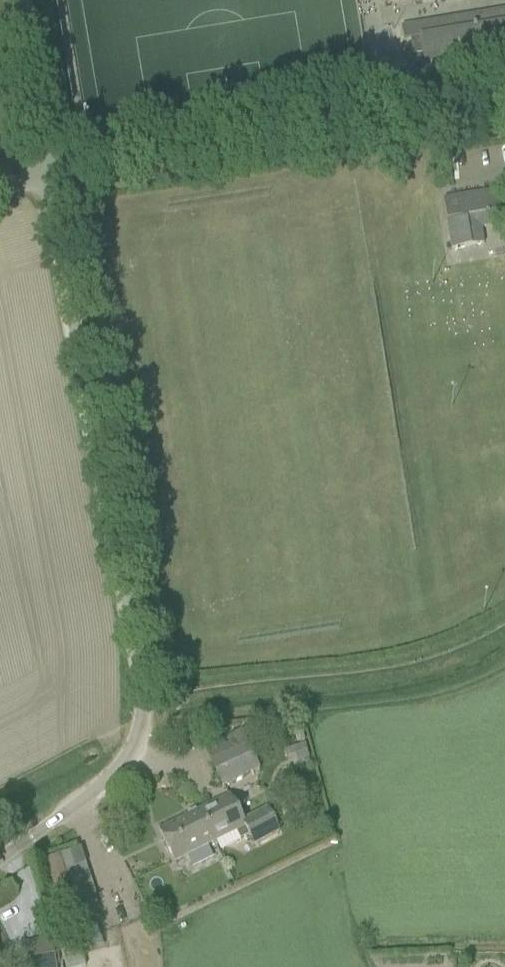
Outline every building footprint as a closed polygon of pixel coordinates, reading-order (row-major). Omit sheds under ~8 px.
[(400,27),(403,42),(419,39),(423,64),(504,51),(504,10),(400,27)] [(502,211),(498,190),(443,200),(451,250),(484,244),(481,228),(504,224),(504,210),(502,211)] [(248,745),(210,762),(222,788),(260,770),(248,745)] [(229,795),(195,811),(212,843),(216,841),(236,832),(240,840),(249,835),(253,845),(280,831),(268,806),(241,819),(237,813),(229,795)] [(195,811),(158,830),(166,846),(174,863),(212,843),(195,811)] [(79,849),(37,863),(43,882),(51,909),(93,895),(85,869),(79,849)] [(96,924),(84,929),(92,947),(103,942),(96,924)] [(58,938),(65,966),(81,966),(84,966),(76,935),(75,933),(59,938),(58,938)] [(22,962),(39,960),(36,940),(19,943),(22,962)]
